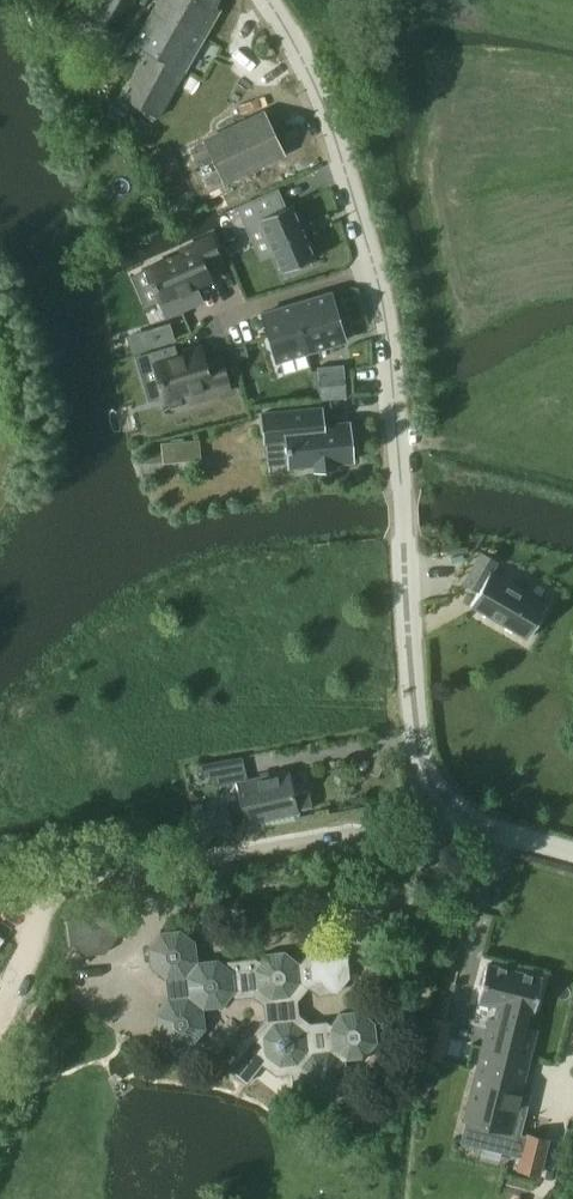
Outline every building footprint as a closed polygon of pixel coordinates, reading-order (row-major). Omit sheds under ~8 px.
[(89,18),(89,19),(116,33),(135,0),(86,0),(79,13),(89,18)] [(139,105),(166,61),(158,57),(191,2),(187,0),(156,0),(132,42),(146,50),(120,95),(139,105)] [(139,105),(159,117),(219,12),(213,8),(218,0),(187,0),(191,2),(158,57),(166,61),(139,105)] [(208,142),(225,179),(280,153),(263,115),(208,142)] [(277,190),(237,208),(246,227),(260,221),(282,272),(289,269),(290,273),(309,264),(308,261),(314,259),(291,205),(284,208),(277,190)] [(146,269),(166,316),(201,301),(194,286),(210,279),(205,268),(220,261),(210,237),(181,249),(183,253),(146,269)] [(262,314),(276,360),(345,340),(332,294),(262,314)] [(168,324),(128,336),(133,352),(173,340),(168,324)] [(244,344),(232,348),(236,360),(247,356),(244,344)] [(173,348),(152,354),(165,398),(186,392),(189,402),(229,390),(220,358),(205,362),(202,351),(176,358),(173,348)] [(321,400),(346,398),(345,378),(319,380),(321,400)] [(321,408),(263,413),(266,442),(287,440),(289,466),(315,464),(315,469),(334,467),(334,462),(352,461),(348,423),(322,425),(321,408)] [(181,441),(183,461),(201,460),(199,440),(181,441)] [(481,590),(472,606),(527,638),(545,607),(536,601),(543,590),(529,582),(524,591),(490,572),(496,561),(480,552),(464,580),(481,590)] [(287,772),(238,783),(247,824),(297,812),(313,808),(309,789),(292,793),(287,772)] [(229,806),(194,813),(199,838),(233,832),(230,813),(229,806)] [(106,952),(117,937),(117,917),(102,904),(78,908),(69,923),(52,923),(54,944),(71,942),(85,955),(106,952)] [(231,1064),(232,1064),(228,1069),(246,1083),(262,1065),(275,1075),(291,1074),(292,1079),(315,1098),(335,1095),(348,1080),(345,1060),(365,1058),(377,1044),(375,1021),(360,1010),(340,1012),(331,1023),(328,1023),(328,1028),(307,1030),(293,1017),(290,998),(302,983),(300,961),(284,950),(264,952),(252,968),(233,970),(217,958),(197,960),(195,941),(179,928),(160,931),(147,947),(150,966),(165,979),(167,999),(155,1015),(158,1035),(173,1047),(193,1045),(205,1028),(204,1010),(223,1007),(231,996),(231,999),(252,996),(263,1004),(265,1017),(253,1031),(239,1020),(227,1035),(237,1042),(238,1056),(231,1064)] [(486,964),(477,1000),(497,1005),(493,1020),(488,1019),(487,1024),(485,1029),(481,1045),(528,1057),(532,1041),(535,1031),(525,1028),(529,1013),(532,1014),(541,979),(515,972),(486,964)] [(443,1061),(452,1022),(431,1016),(426,1036),(421,1056),(426,1057),(443,1061)] [(465,1120),(462,1132),(480,1136),(500,1141),(516,1145),(524,1113),(514,1111),(519,1092),(528,1057),(481,1045),(463,1119),(465,1120)] [(525,1135),(517,1168),(538,1174),(546,1140),(525,1135)]
